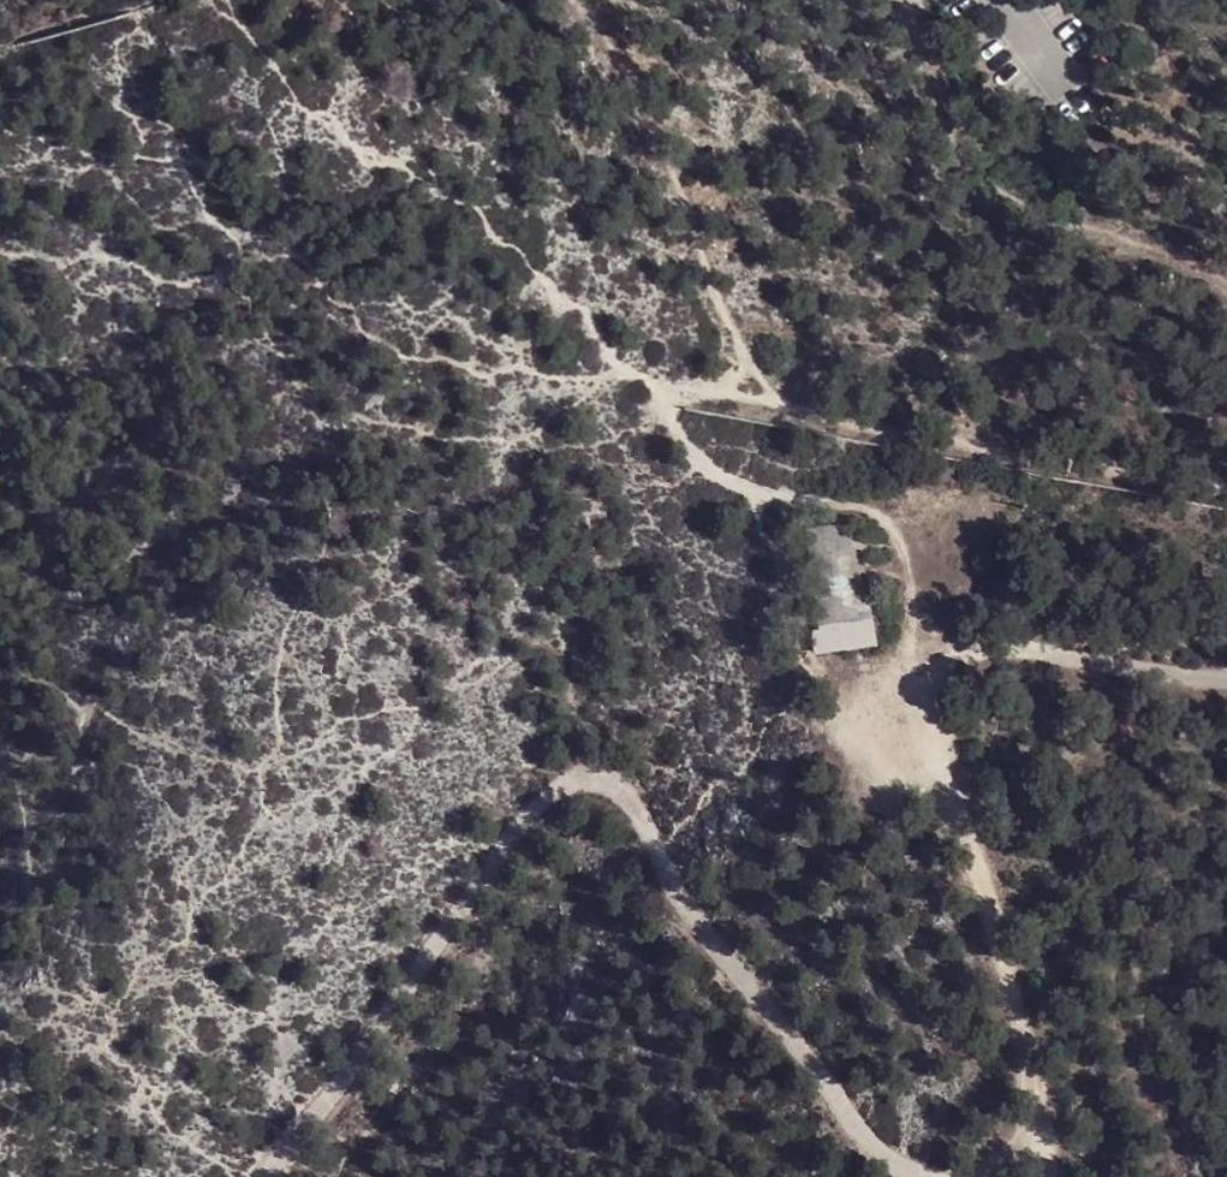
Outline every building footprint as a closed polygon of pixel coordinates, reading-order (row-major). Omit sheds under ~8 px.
[(859,519),(801,523),(816,649),(876,644),(859,519)]
